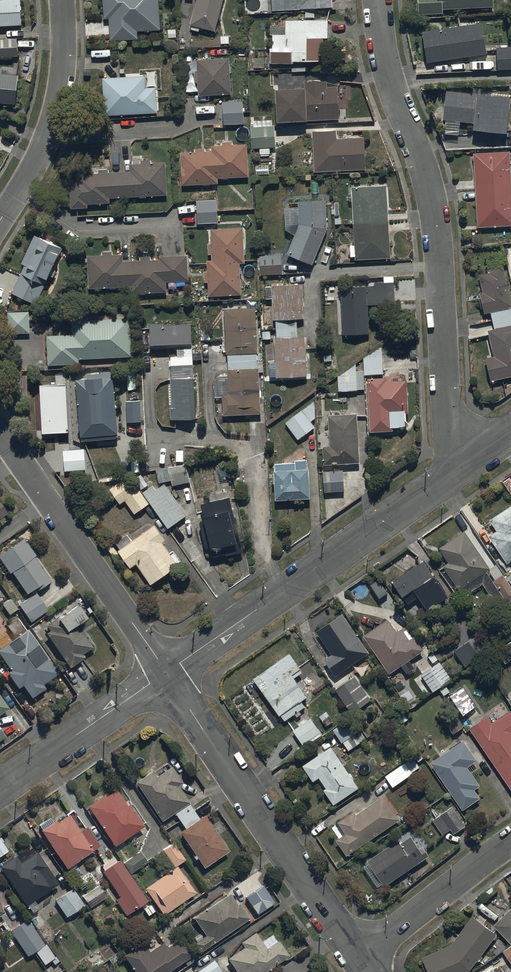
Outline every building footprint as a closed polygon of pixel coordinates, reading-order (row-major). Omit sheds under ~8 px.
[(23,22),(22,0),(0,0),(0,23),(23,22)] [(111,38),(138,37),(138,29),(161,28),(159,0),(104,0),(105,16),(110,16),(111,38)] [(191,22),(216,29),(224,0),(197,0),(191,22)] [(333,0),(273,0),(273,9),(333,6),(333,0)] [(419,12),(443,12),(443,6),(494,5),(494,0),(418,0),(419,12)] [(272,61),(308,60),(308,58),(324,58),(323,36),(329,36),(329,17),(286,18),(287,31),(272,31),(272,61)] [(424,29),(428,60),(487,53),(483,22),(424,29)] [(19,54),(18,36),(3,36),(3,45),(0,45),(0,55),(19,54)] [(498,67),(510,67),(510,45),(497,46),(498,67)] [(231,56),(197,58),(198,69),(195,69),(195,80),(199,80),(200,94),(233,92),(231,56)] [(17,100),(19,72),(0,70),(0,99),(17,100)] [(146,73),(103,76),(105,113),(159,110),(158,85),(147,86),(146,73)] [(277,86),(279,118),(308,116),(308,119),(340,117),(339,83),(328,84),(328,78),(305,79),(306,84),(277,86)] [(446,91),(443,117),(474,121),(473,125),(506,129),(510,93),(477,89),(476,91),(451,88),(450,92),(446,91)] [(223,100),(225,123),(245,122),(243,99),(223,100)] [(275,124),(252,126),(253,147),(276,146),(275,124)] [(337,129),(313,130),(316,170),(366,167),(364,135),(338,137),(337,129)] [(181,150),(182,183),(204,182),(204,184),(210,184),(210,182),(219,182),(219,176),(222,176),(222,178),(229,178),(229,176),(249,175),(248,143),(233,143),(233,140),(224,141),(224,144),(213,144),(213,150),(206,150),(206,146),(195,147),(196,150),(181,150)] [(477,225),(510,224),(510,161),(510,149),(473,151),(477,225)] [(70,177),(72,206),(88,206),(88,202),(110,201),(110,196),(168,193),(166,161),(152,161),(152,158),(141,159),(141,162),(131,162),(131,170),(110,171),(110,167),(99,168),(99,172),(78,173),(78,177),(70,177)] [(388,183),(352,185),(355,258),(391,256),(388,183)] [(326,197),(299,198),(299,222),(287,252),(313,262),(327,226),(326,197)] [(218,198),(197,199),(198,222),(219,221),(218,198)] [(243,226),(211,227),(212,241),(208,241),(209,252),(212,252),(213,258),(208,258),(208,270),(205,270),(205,280),(208,280),(209,294),(242,292),(241,271),(242,271),(242,265),(241,265),(241,261),(245,261),(245,252),(246,252),(246,246),(244,246),(243,226)] [(26,262),(12,290),(36,301),(49,276),(48,276),(63,246),(36,232),(22,260),(26,262)] [(103,254),(87,254),(88,286),(131,285),(131,291),(168,290),(167,279),(188,279),(188,254),(160,254),(160,258),(151,258),(151,255),(140,255),(140,259),(123,259),(123,252),(113,252),(113,249),(103,249),(103,254)] [(282,253),(261,254),(261,272),(283,271),(282,253)] [(491,310),(495,327),(510,323),(510,297),(503,264),(490,267),(490,271),(480,273),(484,289),(480,290),(485,311),(491,310)] [(375,284),(342,286),(344,332),(371,330),(369,302),(396,301),(395,280),(375,281),(375,284)] [(270,360),(270,374),(308,374),(307,334),(299,334),(298,316),(305,316),(304,282),(273,282),(273,284),(266,285),(266,298),(273,298),(274,317),(277,317),(277,336),(276,336),(277,360),(270,360)] [(228,352),(229,375),(218,375),(214,383),(214,397),(223,397),(223,413),(261,411),(260,371),(265,371),(265,359),(258,359),(256,306),(225,307),(227,352),(228,352)] [(11,310),(11,332),(30,331),(30,309),(11,310)] [(47,333),(48,363),(79,362),(79,357),(132,355),(130,315),(72,317),(72,332),(47,333)] [(196,416),(191,321),(165,322),(165,320),(150,321),(151,346),(179,345),(179,354),(171,354),(174,406),(171,406),(172,418),(196,416)] [(495,327),(487,329),(494,354),(486,356),(491,378),(510,374),(510,323),(495,327)] [(365,373),(384,372),(383,344),(364,355),(365,373)] [(339,389),(358,389),(358,388),(364,388),(364,370),(357,370),(357,362),(339,374),(339,389)] [(78,377),(83,437),(119,434),(115,375),(113,375),(112,371),(88,373),(88,376),(78,377)] [(387,375),(368,376),(371,430),(393,428),(393,424),(400,424),(402,427),(409,420),(406,418),(405,411),(408,411),(407,378),(387,379),(387,375)] [(66,384),(40,386),(42,434),(69,433),(66,384)] [(314,400),(285,421),(299,438),(316,425),(312,420),(316,417),(316,402),(314,400)] [(140,401),(126,402),(127,423),(141,422),(140,401)] [(358,412),(329,413),(331,443),(324,444),(325,462),(361,460),(358,412)] [(83,449),(63,451),(65,472),(85,470),(83,449)] [(296,461),(276,462),(278,497),(312,495),(310,466),(308,466),(308,458),(296,458),(296,461)] [(187,463),(156,468),(159,482),(172,479),(173,484),(191,480),(187,463)] [(344,469),(324,470),(324,490),(345,489),(344,469)] [(141,489),(142,488),(148,483),(140,472),(133,478),(130,473),(110,488),(121,502),(126,498),(136,512),(150,501),(143,491),(141,489)] [(143,491),(150,501),(169,527),(188,513),(165,482),(157,488),(153,484),(143,491)] [(211,498),(203,500),(207,517),(201,518),(208,545),(213,544),(215,553),(226,550),(227,554),(245,549),(242,537),(240,537),(234,511),(235,510),(232,494),(227,495),(226,488),(210,492),(211,498)] [(489,517),(496,528),(490,532),(508,560),(510,559),(510,503),(489,517)] [(155,522),(132,539),(128,533),(116,541),(121,547),(119,548),(132,565),(137,561),(152,581),(179,562),(163,540),(167,537),(155,522)] [(438,546),(449,561),(444,564),(460,588),(461,587),(466,594),(483,582),(500,608),(510,600),(510,584),(504,573),(494,579),(487,569),(490,567),(465,528),(438,546)] [(12,570),(28,592),(34,588),(36,591),(51,579),(34,555),(36,553),(24,536),(0,553),(0,558),(10,572),(12,570)] [(424,559),(395,578),(410,600),(419,594),(427,606),(450,591),(435,568),(432,571),(424,559)] [(37,592),(20,604),(32,620),(49,608),(37,592)] [(18,607),(10,597),(2,603),(10,613),(18,607)] [(83,652),(93,645),(77,620),(87,612),(79,600),(42,627),(70,666),(85,655),(83,652)] [(343,611),(316,629),(331,651),(325,656),(336,673),(369,651),(343,611)] [(387,616),(363,633),(390,671),(423,647),(414,634),(409,637),(401,626),(397,629),(387,616)] [(23,683),(33,696),(46,686),(43,682),(59,670),(27,628),(0,648),(0,651),(12,667),(7,670),(19,686),(23,683)] [(489,647),(478,632),(455,649),(466,664),(489,647)] [(497,649),(505,662),(510,658),(510,639),(497,649)] [(291,651),(290,650),(253,675),(285,720),(295,713),(297,715),(301,712),(299,709),(306,704),(302,698),(309,693),(295,675),(303,669),(301,665),(304,663),(294,649),(291,651)] [(424,676),(417,682),(426,695),(433,690),(433,691),(452,677),(440,660),(422,673),(424,676)] [(371,697),(355,674),(336,688),(352,710),(371,697)] [(407,684),(398,691),(405,701),(415,695),(407,684)] [(463,684),(450,692),(464,713),(468,711),(473,718),(482,713),(463,684)] [(9,706),(0,693),(0,713),(9,706)] [(450,707),(440,714),(454,732),(463,725),(450,707)] [(470,726),(510,784),(510,711),(510,710),(493,722),(487,713),(470,726)] [(352,715),(333,728),(342,741),(343,741),(349,749),(367,737),(352,715)] [(311,716),(293,729),(305,745),(322,732),(311,716)] [(463,738),(431,760),(463,808),(481,796),(475,787),(480,783),(467,764),(477,758),(463,738)] [(331,745),(303,764),(313,778),(318,775),(327,786),(324,788),(334,802),(359,785),(331,745)] [(419,766),(412,756),(386,775),(394,786),(413,772),(412,771),(419,766)] [(137,780),(162,820),(174,812),(184,827),(181,829),(204,867),(230,849),(205,813),(200,817),(190,802),(191,801),(180,785),(185,781),(173,764),(156,775),(152,769),(137,780)] [(106,793),(89,804),(116,843),(145,823),(130,802),(128,803),(117,787),(107,794),(106,793)] [(354,809),(339,821),(346,831),(336,838),(347,853),(400,816),(384,793),(357,813),(354,809)] [(451,805),(433,818),(443,833),(450,828),(454,833),(466,824),(451,805)] [(81,829),(69,812),(58,820),(57,818),(42,829),(67,866),(100,844),(87,825),(81,829)] [(420,846),(411,834),(401,841),(399,837),(368,858),(385,883),(430,853),(423,844),(420,846)] [(0,835),(0,854),(9,848),(0,835)] [(175,866),(177,864),(186,858),(174,842),(163,849),(175,866)] [(16,854),(0,866),(27,904),(59,882),(37,850),(21,861),(16,854)] [(123,862),(130,873),(148,861),(141,850),(123,862)] [(130,873),(123,862),(121,858),(103,870),(120,896),(116,899),(126,914),(149,900),(130,873)] [(196,891),(175,866),(145,887),(164,913),(196,891)] [(260,885),(246,895),(258,912),(272,902),(260,885)] [(74,888),(56,900),(68,918),(86,906),(74,888)] [(231,892),(194,916),(206,934),(195,941),(200,949),(251,918),(240,901),(238,903),(231,892)] [(493,923),(510,941),(510,906),(493,923)] [(422,954),(430,971),(462,971),(470,968),(496,931),(472,914),(452,943),(422,954)] [(10,929),(27,955),(46,943),(29,917),(10,929)] [(290,955),(279,939),(267,947),(255,930),(241,940),(245,945),(228,956),(237,969),(233,971),(264,971),(290,955)] [(124,953),(137,971),(165,971),(195,952),(184,935),(167,947),(163,941),(150,950),(143,940),(124,953)] [(502,950),(510,963),(510,962),(510,944),(502,950)] [(43,964),(49,971),(64,971),(63,970),(65,969),(57,956),(43,964)] [(214,958),(197,969),(199,971),(219,971),(221,970),(214,958)]
